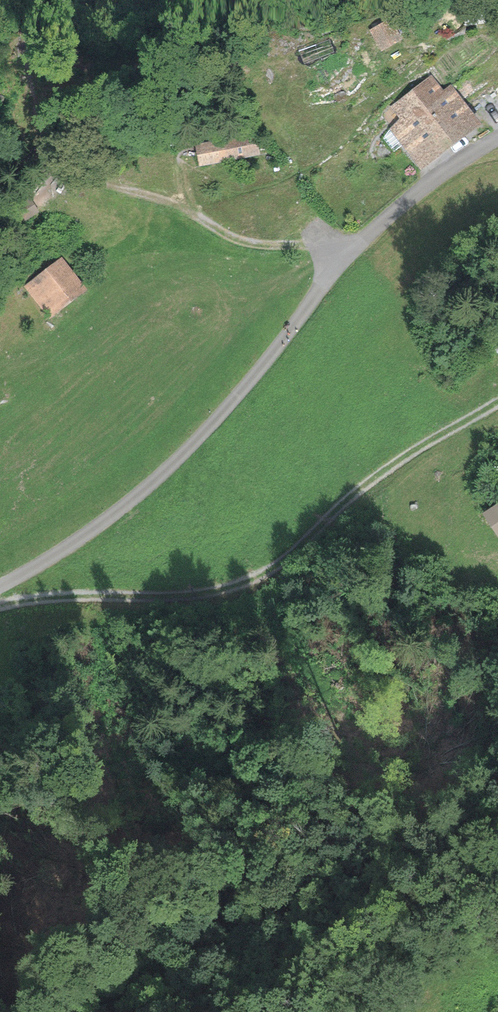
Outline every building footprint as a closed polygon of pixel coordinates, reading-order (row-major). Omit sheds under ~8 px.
[(478,4),(466,5),(467,19),(480,18),(478,4)] [(390,23),(373,32),(381,46),(397,37),(390,23)] [(432,81),(397,108),(405,117),(394,126),(419,160),(471,121),(456,101),(451,106),(432,81)] [(486,96),(497,112),(497,87),(486,96)] [(203,146),(205,162),(255,153),(252,137),(203,146)] [(28,287),(47,313),(80,289),(61,264),(28,287)] [(487,514),(497,530),(497,508),(487,514)]
